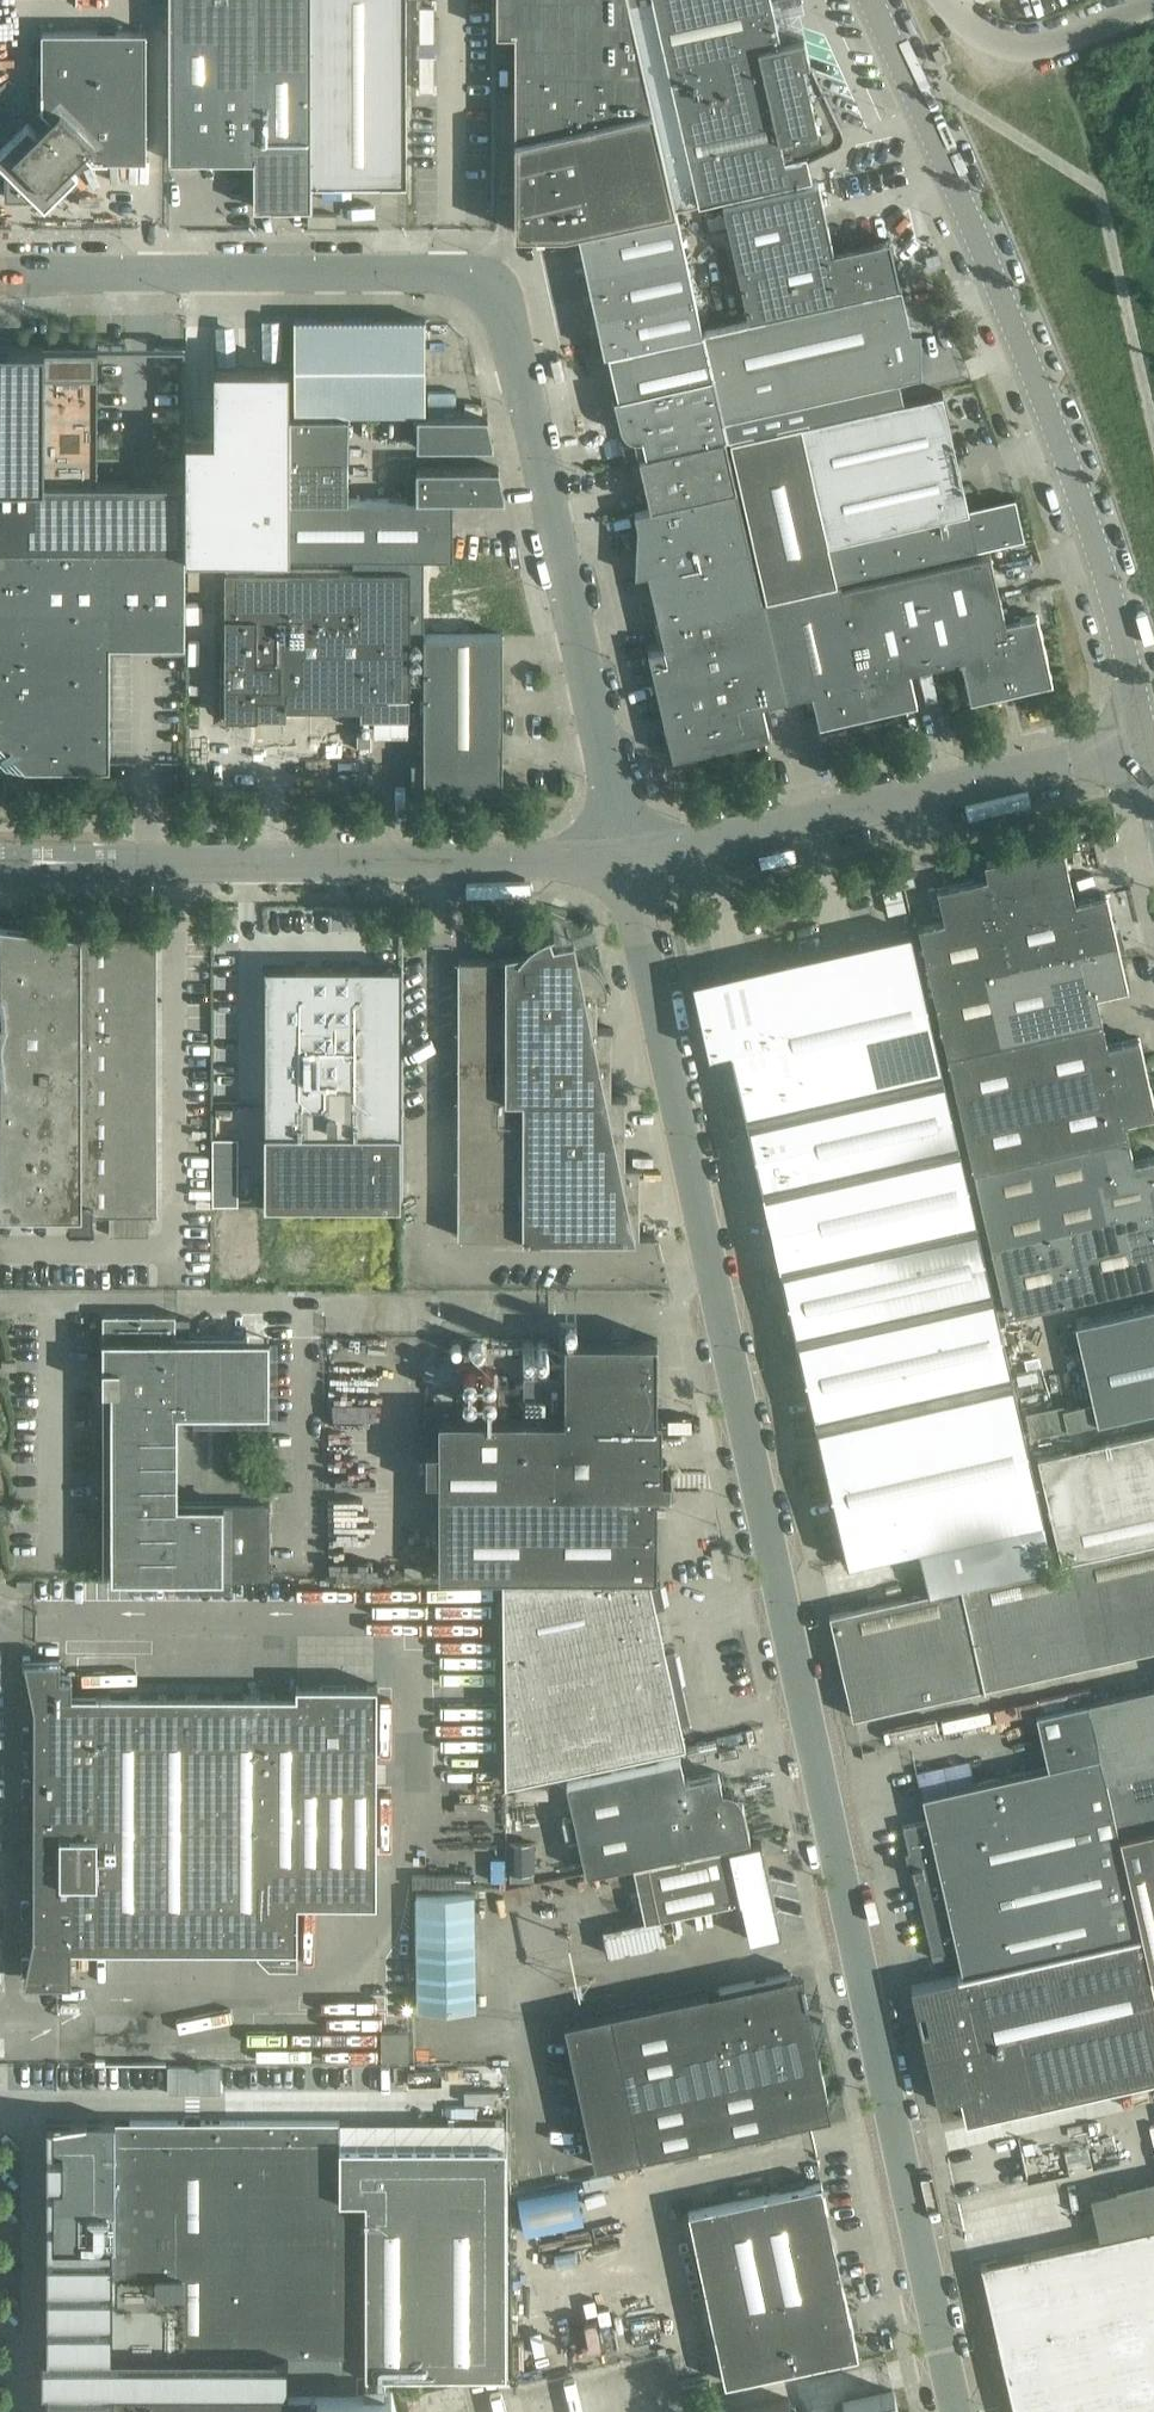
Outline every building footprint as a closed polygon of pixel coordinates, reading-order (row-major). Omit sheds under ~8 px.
[(169,159),(254,159),(253,0),(169,0),(169,159)] [(254,159),(254,206),(311,206),(311,0),(253,0),(254,159)] [(312,183),(406,183),(407,0),(312,0),(312,183)] [(496,31),(514,31),(514,136),(652,105),(628,0),(496,0),(496,31)] [(771,0),(628,0),(652,105),(675,206),(698,203),(811,177),(806,155),(782,161),(756,47),(780,41),(771,0)] [(0,30),(0,108),(11,108),(26,123),(0,150),(0,162),(4,167),(4,196),(34,196),(45,207),(78,173),(76,171),(90,157),(92,159),(147,159),(146,30),(41,30),(0,30)] [(803,36),(780,41),(756,47),(782,161),(806,155),(835,142),(841,133),(841,128),(810,61),(808,61),(803,36)] [(652,105),(514,136),(514,230),(564,230),(575,227),(675,206),(652,105)] [(514,112),(501,112),(501,147),(514,147),(514,112)] [(718,204),(677,213),(685,253),(688,265),(693,292),(701,328),(743,319),(824,301),(898,284),(896,275),(892,256),(888,239),(866,244),(832,251),(825,217),(817,182),(770,192),(718,204)] [(575,227),(594,312),(602,351),(607,350),(702,330),(693,292),(685,253),(675,206),(575,227)] [(749,318),(703,328),(713,373),(770,361),(780,404),(804,398),(921,372),(920,328),(911,328),(901,284),(899,284),(749,318)] [(425,318),(295,319),(295,412),(425,411),(425,318)] [(702,330),(607,350),(617,395),(711,374),(702,330)] [(0,344),(0,547),(184,547),(185,481),(97,481),(97,344),(0,344)] [(770,361),(713,373),(723,417),(780,404),(770,361)] [(213,435),(185,435),(185,481),(184,547),(184,555),(289,555),(289,364),(213,364),(213,435)] [(711,374),(617,395),(613,395),(620,422),(621,427),(623,429),(624,431),(628,434),(632,435),(637,436),(641,436),(646,454),(725,436),(711,374)] [(800,422),(827,540),(969,508),(942,390),(809,420),(800,422)] [(804,398),(780,404),(723,417),(728,438),(800,422),(809,420),(804,398)] [(348,413),(290,412),(290,456),(347,456),(348,413)] [(487,414),(416,413),(416,444),(493,445),(492,440),(487,414)] [(800,422),(728,438),(726,439),(737,487),(761,597),(835,581),(827,540),(800,422)] [(646,454),(638,455),(650,507),(737,487),(726,439),(725,436),(646,454)] [(347,456),(290,456),(290,498),(347,498),(347,456)] [(416,469),(406,468),(406,497),(453,497),(504,497),(503,492),(496,492),(496,478),(498,478),(498,466),(416,466),(416,469)] [(650,507),(633,510),(637,527),(634,574),(646,571),(658,623),(761,599),(761,597),(737,487),(650,507)] [(406,497),(347,498),(290,498),(290,555),(424,555),(453,555),(453,534),(456,534),(455,525),(453,525),(453,497),(406,497)] [(969,508),(827,540),(835,581),(1024,538),(1014,497),(969,508)] [(0,547),(0,762),(2,765),(4,763),(6,766),(109,766),(109,633),(184,633),(184,547),(0,547)] [(989,553),(915,569),(936,663),(961,657),(970,698),(1051,680),(1036,614),(1005,621),(989,553)] [(409,569),(225,570),(226,717),(258,716),(258,718),(264,718),(264,731),(280,731),(280,718),(287,718),(287,706),(360,705),(360,718),(370,718),(409,718),(410,718),(409,569)] [(841,586),(838,587),(868,711),(916,700),(909,669),(936,663),(915,569),(841,586)] [(868,711),(838,587),(841,586),(839,581),(764,598),(786,696),(786,697),(812,691),(819,722),(868,711)] [(761,599),(658,623),(663,646),(648,649),(673,757),(769,735),(762,701),(786,696),(764,598),(761,599)] [(502,633),(424,633),(424,740),(502,740),(502,633)] [(424,793),(502,793),(502,740),(424,740),(424,793)] [(917,925),(946,1054),(1101,1019),(1095,993),(1126,985),(1106,894),(1075,901),(1061,844),(983,861),(987,876),(936,887),(944,920),(917,925)] [(93,1210),(108,1210),(147,1210),(157,1210),(157,932),(81,932),(81,931),(0,921),(0,1210),(24,1210),(69,1210),(69,1226),(68,1226),(68,1227),(94,1227),(94,1226),(93,1226),(93,1210)] [(516,958),(458,958),(458,1236),(655,1236),(655,1234),(639,1234),(639,1220),(633,1220),(633,1181),(639,1181),(639,1167),(642,1167),(642,1165),(625,1165),(625,1151),(619,1151),(619,1112),(625,1112),(625,1098),(627,1098),(627,1096),(611,1096),(611,1082),(605,1082),(605,1043),(611,1043),(611,1029),(613,1029),(613,1027),(596,1027),(596,1014),(590,1014),(590,995),(607,995),(606,987),(604,979),(600,972),(595,967),(590,962),(583,959),(576,958),(568,958),(560,959),(550,932),(554,931),(554,929),(548,931),(542,934),(534,939),(527,945),(518,954),(516,958)] [(729,1047),(746,1115),(941,1071),(910,934),(692,982),(707,1052),(729,1047)] [(264,1134),(400,1134),(401,947),(379,947),(360,966),(264,966),(264,1134)] [(946,1054),(973,1169),(1127,1135),(1124,1120),(1153,1113),(1153,1108),(1138,1037),(1107,1043),(1101,1019),(946,1054)] [(941,1071),(746,1115),(763,1188),(958,1145),(941,1071)] [(264,1134),(264,1204),(400,1204),(400,1134),(264,1134)] [(973,1169),(1006,1313),(1153,1280),(1153,1255),(1153,1252),(1153,1156),(1133,1160),(1127,1135),(973,1169)] [(239,1136),(213,1136),(214,1202),(239,1202),(239,1136)] [(763,1188),(780,1263),(975,1217),(958,1145),(763,1188)] [(147,1210),(108,1210),(108,1235),(147,1235),(147,1210)] [(975,1217),(780,1263),(794,1325),(795,1333),(991,1289),(975,1217)] [(991,1289),(795,1333),(811,1404),(815,1419),(1010,1372),(991,1289)] [(1024,1410),(1030,1435),(1097,1420),(1153,1407),(1153,1304),(1075,1322),(1092,1398),(1059,1405),(1059,1402),(1024,1410)] [(176,1312),(102,1312),(102,1385),(111,1385),(111,1576),(269,1576),(269,1502),(177,1502),(177,1410),(246,1410),(270,1410),(269,1336),(246,1336),(176,1336),(176,1312)] [(438,1445),(425,1445),(425,1473),(438,1473),(438,1576),(502,1576),(649,1576),(657,1576),(657,1489),(671,1489),(670,1474),(661,1474),(661,1413),(657,1413),(657,1337),(564,1337),(564,1415),(438,1415),(438,1445)] [(2,1370),(19,1370),(18,1361),(3,1361),(2,1370)] [(815,1419),(847,1561),(917,1545),(1043,1517),(1010,1375),(815,1419)] [(1037,1456),(1060,1561),(1153,1540),(1153,1429),(1037,1456)] [(1043,1517),(917,1545),(928,1591),(1053,1561),(1043,1517)] [(829,1613),(852,1714),(993,1683),(994,1687),(1010,1683),(1009,1679),(1153,1646),(1153,1540),(1060,1561),(1053,1562),(1053,1561),(928,1591),(829,1613)] [(502,1576),(503,1665),(504,1781),(676,1744),(685,1742),(673,1687),(649,1576),(502,1576)] [(32,1578),(17,1578),(17,1587),(32,1587),(32,1578)] [(60,1658),(24,1658),(34,1706),(33,1842),(20,1829),(19,1879),(33,1865),(33,1933),(24,1981),(71,1981),(71,1947),(257,1947),(257,1966),(297,1966),(297,1901),(376,1901),(377,1684),(296,1684),(296,1693),(72,1693),(72,1675),(60,1675),(60,1658)] [(1153,1767),(1153,1685),(1088,1700),(1101,1753),(1106,1778),(1153,1767)] [(1101,1753),(1088,1700),(1035,1711),(1041,1739),(1047,1766),(1101,1753)] [(875,1748),(861,1751),(863,1760),(877,1757),(875,1748)] [(679,1753),(566,1777),(586,1867),(631,1859),(699,1847),(749,1836),(742,1801),(740,1797),(737,1793),(732,1789),(730,1788),(726,1788),(722,1788),(718,1771),(684,1778),(679,1753)] [(978,1781),(925,1793),(921,1794),(927,1819),(956,1948),(962,1973),(1141,1933),(1119,1834),(1106,1778),(1101,1753),(1047,1766),(978,1781)] [(919,1770),(925,1793),(978,1781),(973,1758),(919,1770)] [(1106,1778),(1119,1834),(1153,1826),(1153,1767),(1106,1778)] [(927,1819),(902,1825),(931,1953),(956,1948),(927,1819)] [(1119,1834),(1152,1973),(1153,1972),(1153,1826),(1119,1834)] [(761,1838),(728,1846),(740,1899),(749,1939),(781,1932),(773,1892),(761,1838)] [(728,1846),(633,1866),(644,1920),(659,1916),(740,1899),(728,1846)] [(473,1893),(416,1894),(418,2008),(474,2007),(473,1893)] [(664,1940),(659,1916),(644,1920),(603,1929),(608,1952),(664,1940)] [(910,1985),(937,2101),(959,2096),(965,2119),(1153,2076),(1153,1990),(1141,1933),(962,1973),(910,1985)] [(800,1971),(610,2010),(641,2153),(830,2112),(815,2044),(821,2026),(809,2014),(800,1971)] [(610,2010),(563,2020),(594,2164),(641,2153),(610,2010)] [(381,2031),(381,2060),(409,2059),(409,2030),(381,2031)] [(222,2089),(223,2063),(161,2061),(160,2088),(222,2089)] [(48,2363),(44,2363),(44,2370),(44,2378),(52,2378),(56,2378),(74,2378),(361,2378),(366,2378),(371,2378),(463,2378),(507,2378),(506,2191),(506,2145),(423,2145),(340,2145),(340,2133),(340,2120),(217,2120),(181,2120),(112,2120),(52,2120),(52,2220),(52,2363),(48,2363)] [(820,2181),(687,2209),(724,2381),(858,2353),(820,2181)] [(576,2185),(518,2197),(526,2234),(583,2221),(576,2185)] [(980,2264),(1015,2411),(1153,2411),(1153,2225),(980,2264)] [(44,2378),(44,2386),(44,2399),(51,2399),(51,2411),(396,2411),(393,2397),(382,2397),(370,2397),(370,2386),(371,2378),(366,2378),(361,2378),(74,2378),(56,2378),(52,2378),(44,2378)] [(840,2404),(842,2411),(898,2411),(893,2392),(840,2404)] [(736,2409),(737,2411),(790,2411),(787,2399),(736,2409)]
